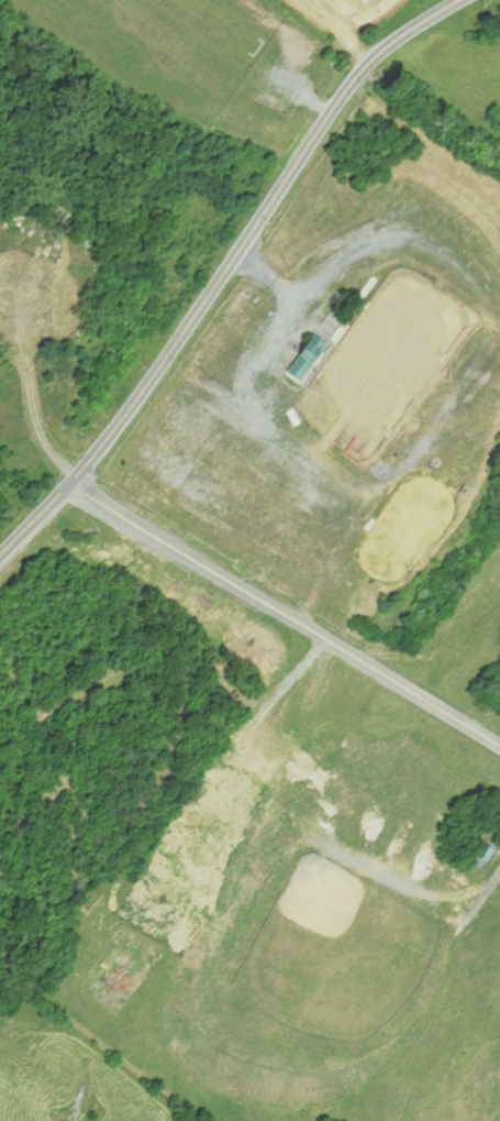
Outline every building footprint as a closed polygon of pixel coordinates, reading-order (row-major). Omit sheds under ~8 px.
[(304,380),(333,343),(319,332),(290,370),(304,380)]
